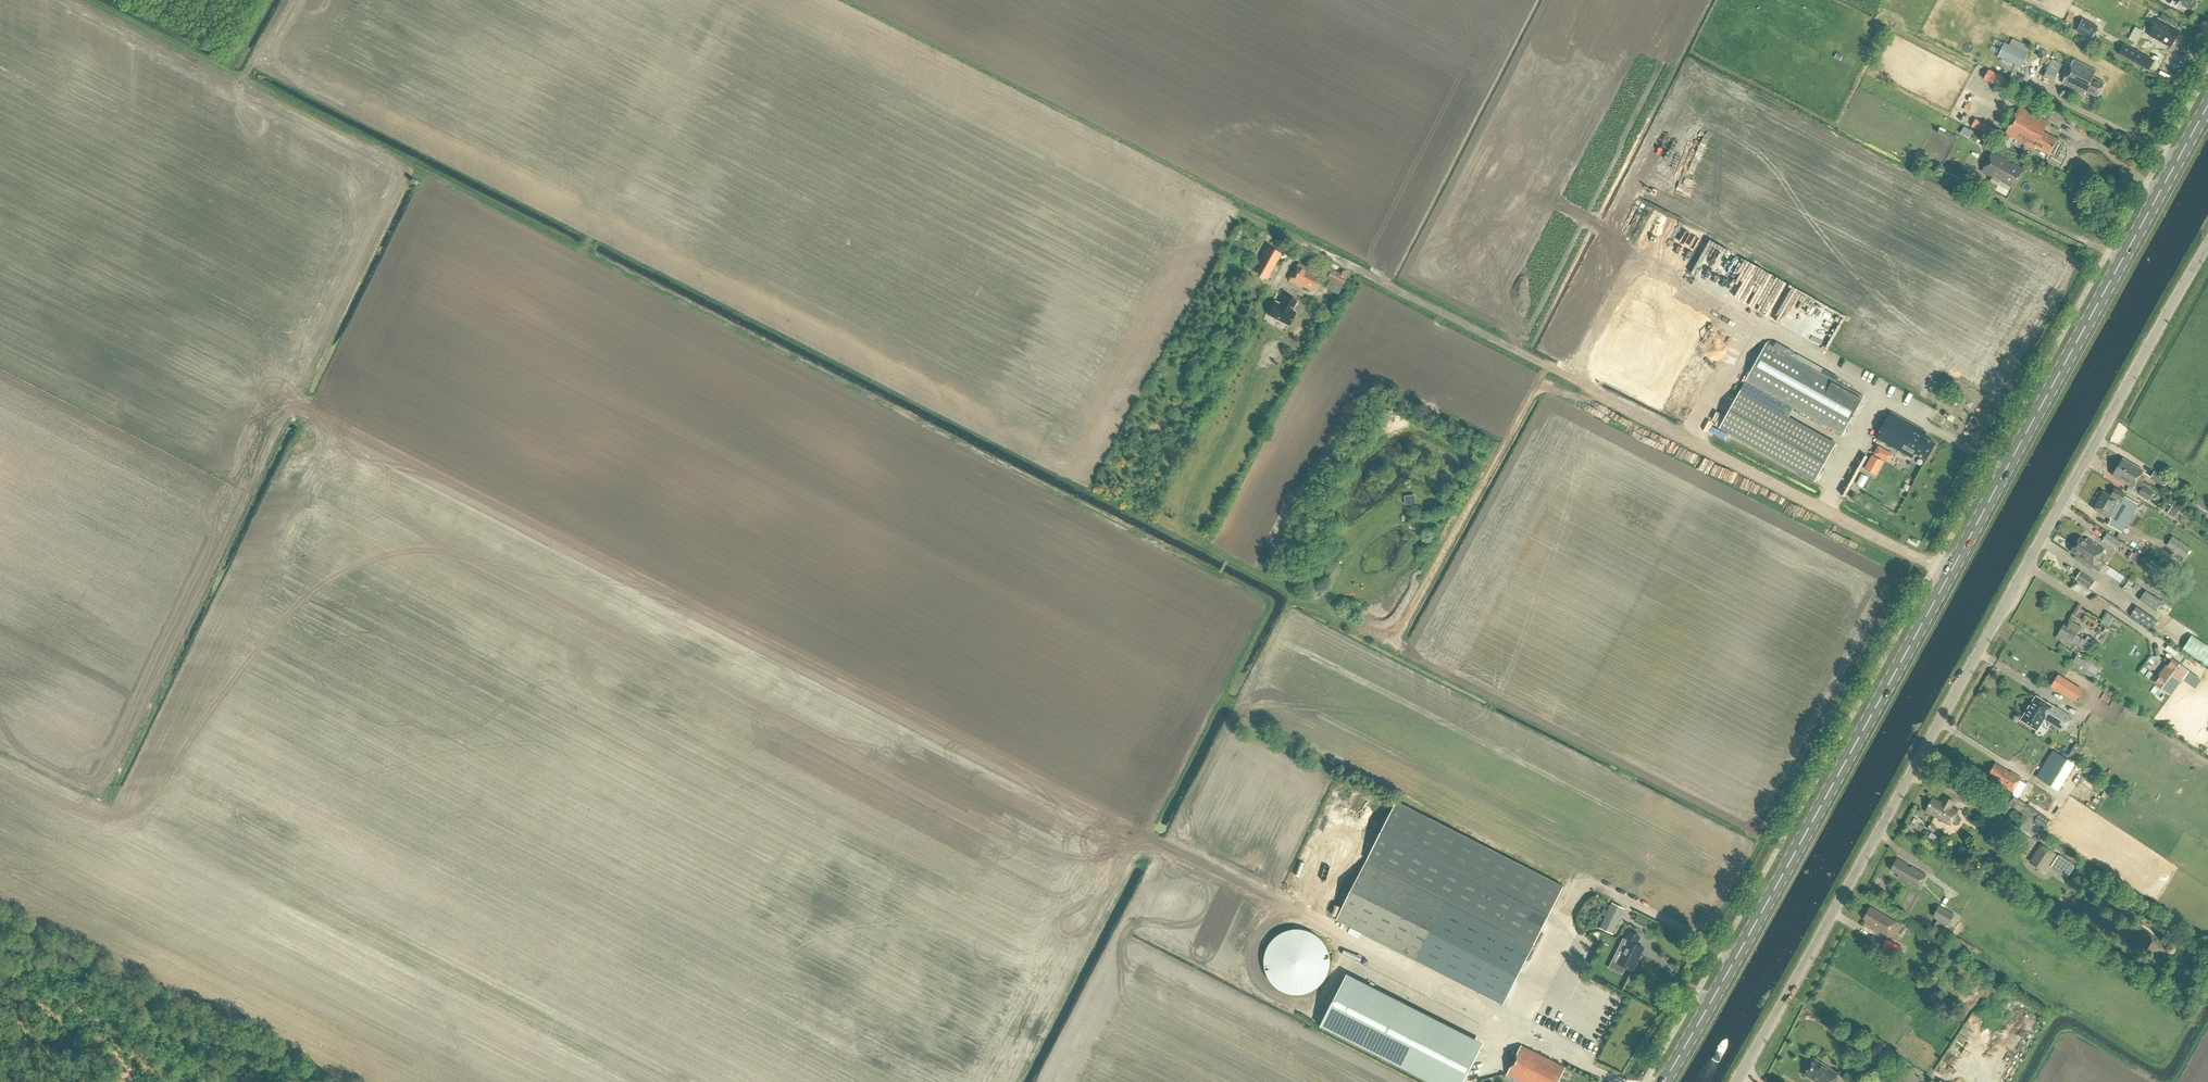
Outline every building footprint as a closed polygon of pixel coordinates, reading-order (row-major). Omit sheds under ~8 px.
[(2193,0),(2168,0),(2167,3),(2176,7),(2178,4),(2188,9),(2193,0)] [(2099,25),(2083,17),(2076,30),(2091,39),(2099,25)] [(2170,49),(2179,31),(2157,19),(2148,36),(2170,49)] [(1943,45),(1950,48),(1956,35),(1949,32),(1943,45)] [(1971,53),(1975,38),(1966,35),(1961,50),(1971,53)] [(2021,68),(2028,54),(2004,42),(1997,56),(2021,68)] [(2142,55),(2123,44),(2117,54),(2137,65),(2142,55)] [(2055,82),(2063,64),(2053,59),(2045,77),(2055,82)] [(2097,98),(2105,83),(2093,78),(2097,70),(2074,59),(2062,84),(2085,95),(2086,93),(2097,98)] [(2033,64),(2028,84),(2038,86),(2043,66),(2033,64)] [(2006,76),(1989,68),(1984,77),(2001,86),(2006,76)] [(2070,104),(2075,93),(2050,83),(2046,93),(2070,104)] [(2058,139),(2044,132),(2049,121),(2034,114),(2019,106),(2005,133),(1997,128),(1993,135),(2001,139),(2004,134),(2033,150),(2035,147),(2049,155),(2058,139)] [(1987,125),(1974,118),(1970,126),(1983,133),(1987,125)] [(1964,127),(1960,134),(1969,138),(1972,131),(1964,127)] [(2012,164),(2007,162),(2007,161),(1992,152),(1982,171),(2013,188),(2023,169),(2013,163),(2012,164)] [(1938,172),(1940,167),(1929,161),(1926,166),(1938,172)] [(1953,180),(1956,176),(1948,171),(1945,176),(1953,180)] [(1996,191),(1998,186),(1989,181),(1987,186),(1996,191)] [(1983,186),(1978,195),(1988,200),(1993,192),(1983,186)] [(1268,279),(1282,253),(1268,245),(1254,271),(1268,279)] [(1312,290),(1319,278),(1308,272),(1310,270),(1298,264),(1289,281),(1301,287),(1302,285),(1312,290)] [(1341,274),(1331,269),(1326,279),(1343,286),(1349,273),(1343,270),(1341,274)] [(1275,302),(1268,315),(1288,326),(1295,312),(1292,310),(1296,301),(1285,296),(1280,304),(1275,302)] [(1843,435),(1865,396),(1768,342),(1746,381),(1843,435)] [(1712,372),(1674,351),(1647,398),(1685,419),(1712,372)] [(1740,388),(1718,427),(1816,482),(1839,443),(1740,388)] [(1926,460),(1936,443),(1924,436),(1926,432),(1891,412),(1876,438),(1911,458),(1914,453),(1926,460)] [(1368,434),(1387,428),(1382,415),(1370,419),(1372,424),(1366,426),(1368,434)] [(1876,475),(1884,462),(1872,455),(1864,468),(1876,475)] [(2117,467),(2144,484),(2138,480),(2143,471),(2122,458),(2117,467)] [(2142,487),(2144,484),(2117,467),(2112,476),(2133,489),(2133,488),(2139,491),(2138,494),(2148,500),(2153,493),(2142,487)] [(2164,486),(2168,480),(2155,471),(2151,477),(2164,486)] [(2123,497),(2125,493),(2115,487),(2110,495),(2103,491),(2093,509),(2110,519),(2107,524),(2122,532),(2137,503),(2140,499),(2128,492),(2125,498),(2123,497)] [(2198,494),(2195,498),(2207,506),(2207,501),(2198,494)] [(2195,498),(2190,506),(2207,517),(2207,507),(2195,498)] [(1398,499),(1389,499),(1389,508),(1398,508),(1398,499)] [(2173,505),(2167,513),(2174,517),(2179,509),(2173,505)] [(2117,549),(2122,543),(2108,532),(2103,539),(2117,549)] [(2075,543),(2098,559),(2105,549),(2088,537),(2086,540),(2080,536),(2075,543)] [(2192,548),(2179,539),(2174,536),(2167,545),(2186,558),(2192,548)] [(2090,570),(2098,559),(2075,543),(2070,551),(2075,555),(2074,558),(2090,570)] [(2121,555),(2128,558),(2132,548),(2124,545),(2121,555)] [(2090,589),(2096,581),(2081,571),(2076,579),(2090,589)] [(2157,611),(2163,602),(2146,590),(2140,599),(2157,611)] [(2080,627),(2070,621),(2067,626),(2064,624),(2055,638),(2070,647),(2073,643),(2086,650),(2090,642),(2077,634),(2080,627)] [(2191,634),(2181,649),(2207,666),(2207,645),(2191,634)] [(2064,644),(2060,652),(2069,656),(2072,648),(2064,644)] [(2094,678),(2102,666),(2079,651),(2071,664),(2094,678)] [(2154,680),(2152,683),(2170,696),(2189,671),(2171,657),(2170,659),(2171,660),(2167,665),(2165,665),(2158,675),(2159,675),(2155,681),(2154,680)] [(2072,682),(2080,676),(2072,666),(2069,668),(2063,660),(2058,664),(2072,682)] [(2052,706),(2036,696),(2021,720),(2037,730),(2044,719),(2046,720),(2045,721),(2062,732),(2072,718),(2053,705),(2052,706)] [(2076,762),(2056,750),(2039,778),(2058,790),(2076,762)] [(2080,755),(2072,750),(2069,756),(2077,760),(2080,755)] [(2012,792),(2014,789),(2020,779),(2021,778),(2011,771),(2011,772),(1995,763),(1987,776),(2012,792)] [(2065,803),(2079,788),(2071,780),(2057,795),(2065,803)] [(2050,819),(2040,813),(2038,815),(2024,806),(2026,803),(2014,795),(2009,803),(2035,820),(2033,822),(2043,829),(2050,819)] [(1950,808),(1954,801),(1945,797),(1941,803),(1933,798),(1926,811),(1951,825),(1952,822),(1957,825),(1960,824),(1963,819),(1961,816),(1957,813),(1958,812),(1950,808)] [(1504,1004),(1563,885),(1398,802),(1338,920),(1504,1004)] [(2058,807),(2055,813),(2063,818),(2066,812),(2058,807)] [(2024,821),(2019,828),(2036,840),(2041,831),(2032,825),(2025,820),(2024,821)] [(1931,823),(1927,829),(1933,833),(1937,827),(1931,823)] [(2045,872),(2057,853),(2041,843),(2030,862),(2045,872)] [(2057,856),(2050,868),(2066,878),(2074,866),(2057,856)] [(1912,868),(1907,866),(1908,864),(1897,857),(1890,870),(1898,875),(1897,877),(1918,889),(1926,874),(1912,866),(1912,868)] [(1954,915),(1940,905),(1937,909),(1935,908),(1931,913),(1934,915),(1934,916),(1939,919),(1948,924),(1954,915)] [(1864,923),(1887,936),(1896,922),(1871,907),(1863,919),(1866,920),(1864,923)] [(1601,928),(1613,933),(1619,921),(1607,915),(1601,928)] [(1716,933),(1723,921),(1717,918),(1711,930),(1716,933)] [(1939,919),(1934,926),(1943,932),(1948,924),(1939,919)] [(1272,941),(1269,945),(1267,950),(1265,955),(1264,960),(1265,965),(1265,970),(1267,975),(1269,979),(1273,983),(1276,987),(1280,990),(1285,992),(1290,994),(1295,994),(1300,994),(1305,994),(1310,992),(1315,989),(1319,986),(1322,983),(1325,979),(1328,974),(1329,969),(1330,964),(1330,959),(1329,954),(1327,949),(1325,944),(1322,940),(1318,937),(1314,934),(1309,931),(1304,930),(1299,929),(1294,929),(1289,930),(1284,932),(1280,934),(1275,937),(1272,941)] [(1633,970),(1644,948),(1636,944),(1640,937),(1628,931),(1623,940),(1628,942),(1617,962),(1633,970)] [(1897,956),(1902,947),(1887,938),(1882,947),(1897,956)] [(1482,1047),(1359,984),(1334,1033),(1431,1081),(1464,1081),(1482,1047)] [(1567,1065),(1523,1043),(1508,1073),(1525,1081),(1559,1081),(1567,1065)] [(1838,1074),(1815,1059),(1805,1075),(1816,1081),(1833,1081),(1838,1074)]
